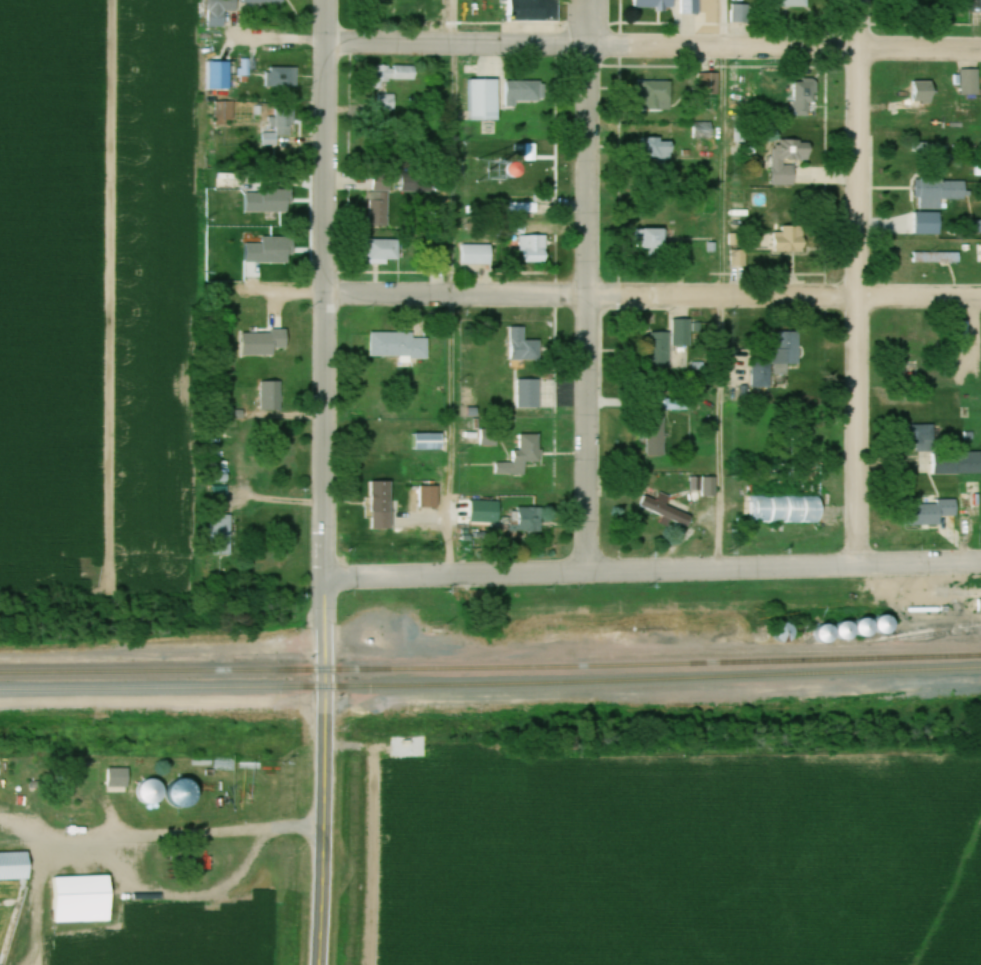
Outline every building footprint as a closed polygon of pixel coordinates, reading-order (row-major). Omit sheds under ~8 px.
[(225,27),(226,11),(237,11),(237,0),(209,0),(208,27),(225,27)] [(403,0),(377,0),(378,9),(404,8),(403,0)] [(416,17),(427,17),(427,0),(416,0),(416,17)] [(560,20),(560,0),(513,0),(513,20),(560,20)] [(701,0),(634,0),(634,8),(681,8),(681,14),(700,14),(701,0)] [(750,21),(749,3),(732,4),(732,22),(750,21)] [(249,59),(240,59),(239,76),(248,76),(249,59)] [(209,90),(231,90),(230,61),(208,61),(209,90)] [(416,66),(374,66),(374,81),(416,81),(416,66)] [(265,67),(265,88),(297,88),(297,68),(265,67)] [(979,95),(979,69),(962,69),(962,95),(979,95)] [(793,79),(793,117),(818,117),(818,79),(793,79)] [(470,121),(499,121),(499,80),(470,80),(470,121)] [(517,101),(545,101),(545,81),(504,81),(504,108),(517,108),(517,101)] [(933,107),(933,81),(911,81),(911,107),(933,107)] [(671,82),(642,82),(642,110),(671,110),(671,82)] [(375,94),(375,113),(395,113),(395,94),(375,94)] [(263,133),(264,146),(278,146),(278,136),(289,136),(288,107),(273,108),(274,133),(263,133)] [(233,108),(214,108),(214,124),(233,124),(233,108)] [(643,139),(643,162),(673,162),(673,139),(643,139)] [(772,185),(796,185),(796,161),(812,161),(813,141),(773,140),(772,185)] [(375,175),(375,191),(392,191),(392,175),(375,175)] [(433,192),(433,179),(418,179),(418,192),(433,192)] [(942,200),(968,200),(967,179),(917,180),(917,210),(942,210),(942,200)] [(389,229),(389,192),(370,192),(370,229),(389,229)] [(785,248),(807,240),(800,222),(779,230),(785,248)] [(667,257),(667,229),(644,229),(644,257),(667,257)] [(523,236),(523,263),(548,263),(548,236),(523,236)] [(367,240),(367,263),(400,263),(400,240),(367,240)] [(493,265),(493,245),(461,245),(461,265),(493,265)] [(913,263),(960,263),(960,253),(913,253),(913,263)] [(526,327),(510,327),(510,362),(540,362),(540,341),(526,341),(526,327)] [(671,367),(671,331),(647,331),(647,367),(671,367)] [(429,358),(429,338),(414,338),(414,333),(370,333),(370,358),(429,358)] [(799,333),(774,333),(774,352),(729,352),(730,388),(772,388),(772,376),(790,376),(790,366),(800,366),(799,333)] [(540,379),(518,379),(518,409),(540,409),(540,379)] [(282,412),(282,381),(260,381),(260,412),(282,412)] [(413,450),(444,450),(444,434),(413,434),(413,450)] [(526,462),(540,463),(541,434),(520,434),(520,452),(512,452),(512,463),(497,462),(497,475),(526,475),(526,462)] [(935,451),(935,475),(980,475),(980,451),(935,451)] [(371,530),(393,530),(393,482),(372,482),(371,530)] [(439,486),(422,486),(422,507),(439,507),(439,486)] [(645,495),(640,507),(689,527),(694,516),(663,504),(663,502),(645,495)] [(750,498),(749,521),(822,522),(823,499),(750,498)] [(958,498),(919,499),(920,527),(944,526),(943,518),(958,517),(958,498)] [(520,508),(520,532),(542,532),(542,508),(520,508)] [(232,515),(211,515),(211,552),(232,552),(232,515)] [(894,618),(883,618),(883,632),(894,632),(894,618)] [(875,637),(875,620),(860,620),(860,623),(842,623),(842,637),(875,637)] [(780,624),(774,637),(787,642),(792,629),(780,624)] [(832,624),(814,630),(819,644),(836,638),(832,624)] [(56,923),(112,922),(111,877),(54,879),(56,923)]
